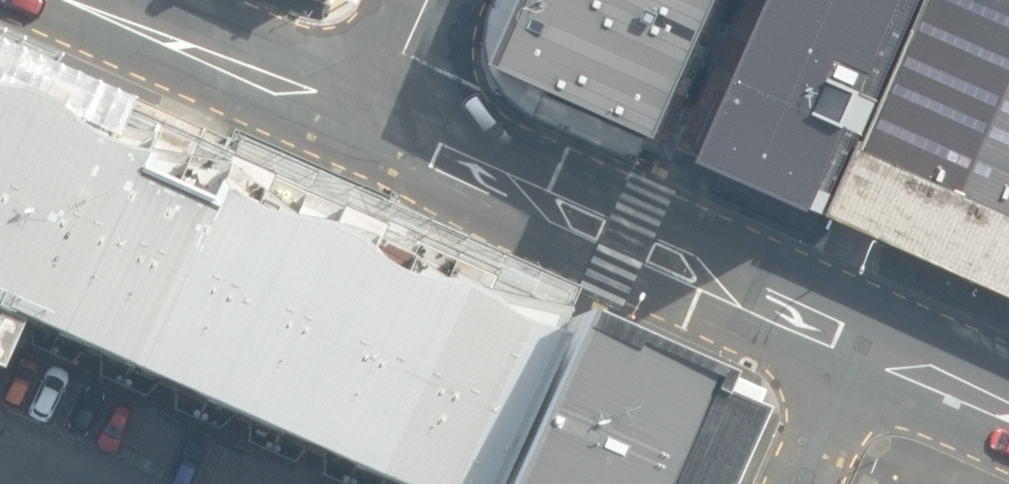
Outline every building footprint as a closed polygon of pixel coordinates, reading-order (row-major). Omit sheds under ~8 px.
[(527,7),(499,71),(666,146),(731,0),(530,0),(527,7)] [(833,221),(932,0),(794,0),(718,170),(833,221)] [(833,221),(1008,300),(1008,0),(932,0),(833,221)] [(0,66),(0,356),(14,324),(378,483),(476,483),(554,309),(0,66)] [(565,323),(495,483),(732,483),(765,409),(565,323)]
